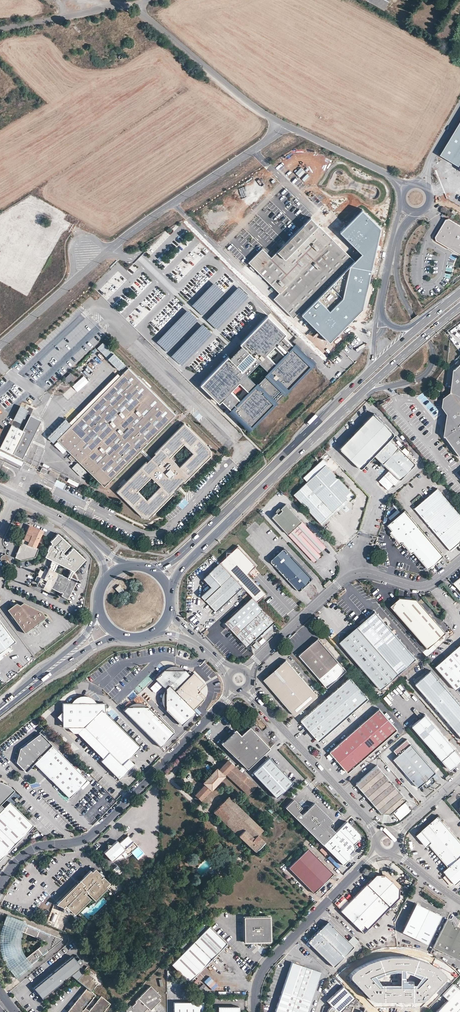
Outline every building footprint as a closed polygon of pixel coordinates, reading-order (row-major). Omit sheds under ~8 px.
[(384,9),(389,0),(367,0),(384,9)] [(440,155),(459,166),(459,168),(459,170),(459,121),(440,155)] [(381,228),(363,210),(344,228),(340,232),(345,237),(359,250),(362,253),(357,258),(317,299),(302,314),(330,341),(349,322),(363,308),(381,228)] [(284,244),(280,240),(275,244),(274,248),(277,251),(271,257),(262,248),(249,262),(279,292),(274,298),(293,317),(298,312),(300,314),(354,260),(344,250),(314,221),(310,218),(284,244)] [(448,220),(445,221),(435,238),(436,241),(459,255),(459,227),(448,220)] [(193,305),(203,315),(226,293),(216,283),(193,305)] [(208,320),(218,330),(251,296),(241,286),(208,320)] [(168,352),(199,320),(189,310),(157,341),(168,352)] [(284,336),(286,334),(268,316),(241,344),(243,346),(244,347),(232,360),(230,358),(229,357),(201,384),(220,402),(222,400),(231,409),(233,407),(253,427),(278,401),(272,396),(279,389),(285,394),(312,366),(291,346),(293,345),(284,336)] [(172,356),(182,366),(214,334),(204,324),(172,356)] [(319,334),(317,332),(311,339),(313,341),(319,334)] [(103,343),(98,348),(120,372),(125,366),(103,343)] [(244,347),(243,346),(230,358),(232,360),(244,347)] [(452,369),(450,391),(442,396),(441,401),(441,406),(446,414),(443,435),(459,456),(459,363),(452,369)] [(142,448),(170,418),(174,414),(127,368),(120,375),(109,387),(72,424),(57,439),(73,456),(104,486),(139,450),(142,448)] [(72,424),(109,387),(120,375),(117,373),(105,385),(69,422),(72,424)] [(63,380),(67,384),(74,378),(70,374),(63,380)] [(21,407),(13,423),(22,426),(29,410),(21,407)] [(374,413),(340,448),(362,469),(375,455),(391,470),(401,479),(401,480),(417,464),(390,438),(395,434),(374,413)] [(11,424),(0,447),(23,458),(42,420),(30,415),(23,430),(11,424)] [(144,516),(148,516),(210,454),(210,450),(184,424),(151,457),(148,459),(118,490),(144,516)] [(144,451),(143,449),(142,448),(139,450),(140,451),(142,453),(148,459),(151,457),(144,451)] [(0,451),(0,455),(21,465),(23,462),(0,450),(0,451)] [(354,494),(327,464),(328,463),(323,458),(304,476),(308,480),(295,493),(321,521),(347,497),(348,499),(354,494)] [(401,479),(391,470),(385,475),(395,485),(401,479)] [(451,550),(459,543),(459,514),(438,488),(415,507),(451,550)] [(321,521),(323,524),(337,511),(350,501),(348,499),(347,497),(321,521)] [(183,498),(177,504),(181,508),(187,502),(183,498)] [(302,522),(286,505),(281,509),(282,511),(278,515),(277,513),(272,517),(288,535),(295,529),(302,522)] [(443,555),(405,510),(388,525),(393,530),(391,532),(400,543),(402,542),(412,553),(413,552),(428,568),(443,555)] [(295,529),(316,551),(323,545),(302,522),(295,529)] [(35,548),(43,531),(31,525),(24,540),(23,539),(22,542),(23,545),(25,547),(19,559),(21,560),(35,557),(38,549),(35,548)] [(316,551),(295,529),(288,535),(309,558),(316,551)] [(47,551),(44,557),(52,560),(58,563),(69,567),(71,563),(77,565),(86,552),(72,543),(66,552),(63,550),(68,541),(54,532),(49,542),(51,543),(49,545),(48,545),(46,550),(47,551)] [(15,557),(19,559),(25,547),(23,545),(21,544),(15,557)] [(323,545),(316,551),(318,554),(324,547),(323,545)] [(256,568),(238,548),(222,564),(244,588),(248,592),(253,598),(258,602),(267,594),(249,575),(256,568)] [(270,560),(299,592),(312,579),(284,548),(270,560)] [(318,554),(316,551),(309,558),(313,562),(320,556),(318,554)] [(58,563),(52,560),(50,569),(54,571),(58,563)] [(244,588),(222,564),(204,579),(212,588),(202,597),(217,613),(244,588)] [(44,588),(48,590),(50,585),(62,591),(64,592),(63,594),(70,597),(78,578),(71,575),(70,578),(68,577),(54,571),(50,569),(49,568),(49,570),(45,568),(44,571),(41,570),(36,580),(40,582),(45,587),(44,588)] [(255,568),(250,574),(254,578),(259,573),(255,568)] [(275,621),(258,602),(253,598),(225,624),(247,648),(275,621)] [(391,605),(427,648),(445,633),(416,599),(400,598),(391,605)] [(41,610),(23,602),(19,604),(16,603),(7,609),(25,633),(32,627),(34,628),(35,623),(38,624),(39,622),(46,617),(41,610)] [(357,627),(398,674),(416,658),(375,611),(357,627)] [(9,646),(15,642),(0,621),(0,653),(9,646)] [(398,674),(357,627),(340,642),(381,689),(398,674)] [(299,655),(327,687),(347,670),(318,638),(299,655)] [(455,689),(459,685),(459,644),(435,665),(455,689)] [(9,646),(0,653),(0,657),(11,649),(9,646)] [(265,679),(296,715),(318,695),(287,660),(281,665),(284,669),(275,676),(272,672),(265,679)] [(281,665),(272,672),(275,676),(284,669),(281,665)] [(186,672),(183,670),(180,669),(177,668),(174,668),(170,668),(167,670),(164,672),(158,678),(158,683),(166,691),(165,691),(164,692),(164,693),(163,694),(163,695),(162,697),(162,698),(162,699),(162,700),(162,702),(162,703),(162,704),(163,705),(175,693),(191,677),(186,672)] [(459,735),(459,703),(430,669),(415,683),(459,735)] [(191,677),(175,693),(194,712),(204,701),(197,694),(206,686),(194,674),(191,677)] [(302,720),(320,741),(368,699),(350,678),(302,720)] [(106,713),(106,704),(98,704),(98,703),(98,702),(97,699),(96,697),(94,695),(92,693),(90,692),(89,691),(86,691),(84,690),(82,691),(80,691),(79,691),(76,693),(74,694),(73,696),(71,698),(70,701),(70,703),(70,705),(62,705),(62,713),(57,718),(64,726),(63,729),(66,728),(73,734),(78,734),(104,760),(102,762),(116,775),(118,775),(118,777),(121,780),(123,778),(123,776),(125,775),(135,766),(130,760),(141,748),(106,713)] [(194,712),(175,693),(163,705),(163,706),(164,708),(164,709),(165,710),(166,711),(182,727),(195,713),(194,712)] [(146,707),(145,706),(144,705),(143,705),(142,705),(140,704),(139,704),(137,704),(136,704),(135,705),(134,705),(133,705),(132,706),(130,707),(146,722),(154,714),(149,708),(148,708),(147,707),(146,707)] [(146,722),(130,707),(128,709),(128,708),(124,712),(161,748),(166,743),(146,722)] [(330,751),(349,772),(398,729),(380,708),(330,751)] [(43,713),(46,717),(52,713),(49,709),(43,713)] [(175,734),(154,714),(146,722),(166,743),(175,734)] [(459,761),(459,753),(426,714),(413,725),(447,764),(451,769),(459,761)] [(456,738),(459,736),(452,727),(449,729),(456,738)] [(241,738),(235,733),(223,744),(248,770),(269,750),(249,730),(241,738)] [(75,769),(40,735),(23,754),(17,765),(27,775),(35,766),(39,762),(56,778),(52,782),(71,800),(88,782),(78,771),(75,769)] [(394,759),(418,787),(423,784),(432,776),(436,772),(411,744),(394,759)] [(269,757),(253,773),(276,796),(292,781),(269,757)] [(255,786),(227,759),(218,769),(216,768),(202,783),(204,784),(194,794),(200,800),(225,774),(247,794),(255,786)] [(35,766),(52,782),(56,778),(39,762),(35,766)] [(356,783),(380,811),(392,811),(406,799),(377,765),(356,783)] [(427,789),(436,781),(432,776),(423,784),(427,789)] [(12,788),(11,787),(8,785),(5,784),(1,782),(0,782),(0,801),(12,788)] [(213,812),(254,851),(264,841),(257,834),(261,829),(227,797),(213,812)] [(302,806),(294,798),(285,806),(294,815),(302,806)] [(10,851),(35,825),(11,802),(4,808),(0,812),(0,862),(10,851)] [(333,820),(315,802),(302,814),(297,818),(322,844),(335,831),(328,825),(333,820)] [(438,816),(419,833),(424,839),(421,841),(426,847),(429,845),(448,866),(443,870),(455,883),(459,879),(459,841),(438,816)] [(357,833),(346,821),(335,831),(322,844),(342,864),(348,857),(347,854),(354,847),(352,843),(358,837),(357,833)] [(125,857),(137,845),(128,835),(119,843),(116,840),(112,845),(108,848),(104,852),(112,861),(121,852),(125,857)] [(307,847),(288,866),(315,893),(334,873),(307,847)] [(112,870),(116,875),(122,871),(117,865),(112,870)] [(93,899),(109,883),(95,869),(81,883),(80,881),(70,891),(83,903),(89,898),(86,894),(87,893),(93,899)] [(398,890),(382,875),(374,875),(362,888),(385,911),(397,899),(398,890)] [(329,888),(338,880),(334,876),(325,884),(329,888)] [(385,911),(362,888),(347,903),(339,912),(362,934),(385,911)] [(64,932),(71,916),(63,912),(64,911),(67,908),(73,914),(83,903),(70,891),(56,905),(54,904),(46,924),(64,932)] [(332,906),(339,912),(347,903),(341,897),(332,906)] [(440,916),(415,903),(401,932),(426,944),(440,916)] [(62,939),(7,917),(3,924),(46,942),(10,971),(16,977),(62,939)] [(272,942),(271,917),(245,918),(245,943),(272,942)] [(459,928),(453,925),(451,921),(446,919),(432,948),(446,954),(459,928)] [(353,946),(327,921),(307,942),(333,967),(353,946)] [(209,925),(172,962),(190,980),(227,943),(209,925)] [(459,928),(446,954),(459,961),(459,928)] [(18,951),(17,947),(16,946),(14,943),(11,941),(8,941),(6,941),(4,942),(3,945),(2,949),(3,952),(4,954),(6,956),(9,959),(12,960),(15,960),(17,958),(18,955),(18,951)] [(86,972),(85,971),(80,968),(81,967),(73,957),(34,989),(42,999),(71,975),(77,980),(81,984),(87,988),(67,1011),(104,1011),(111,1004),(101,996),(89,1011),(85,1008),(96,995),(91,991),(98,983),(94,981),(95,979),(90,975),(86,972)] [(321,973),(293,962),(282,990),(311,1001),(321,973)] [(397,965),(370,965),(370,972),(358,972),(358,991),(370,991),(370,1003),(383,1004),(384,1010),(397,1010),(397,965)] [(434,971),(421,971),(421,965),(398,965),(397,965),(397,1010),(409,1010),(409,1003),(421,1003),(421,991),(434,990),(434,971)] [(452,983),(442,995),(447,1000),(435,1011),(459,1011),(459,990),(452,983)] [(148,1008),(151,1010),(161,1000),(159,998),(161,996),(151,985),(135,1001),(136,1002),(132,1006),(130,1005),(125,1009),(126,1011),(144,1011),(148,1008)] [(354,998),(343,986),(327,1001),(331,1006),(327,1010),(327,1011),(351,1011),(353,1006),(348,1004),(354,998)] [(282,990),(275,1011),(307,1011),(311,1001),(282,990)] [(353,1006),(363,1009),(363,1007),(354,998),(348,1004),(352,1005),(353,1006)] [(175,1002),(176,1011),(205,1011),(205,1002),(175,1002)]
